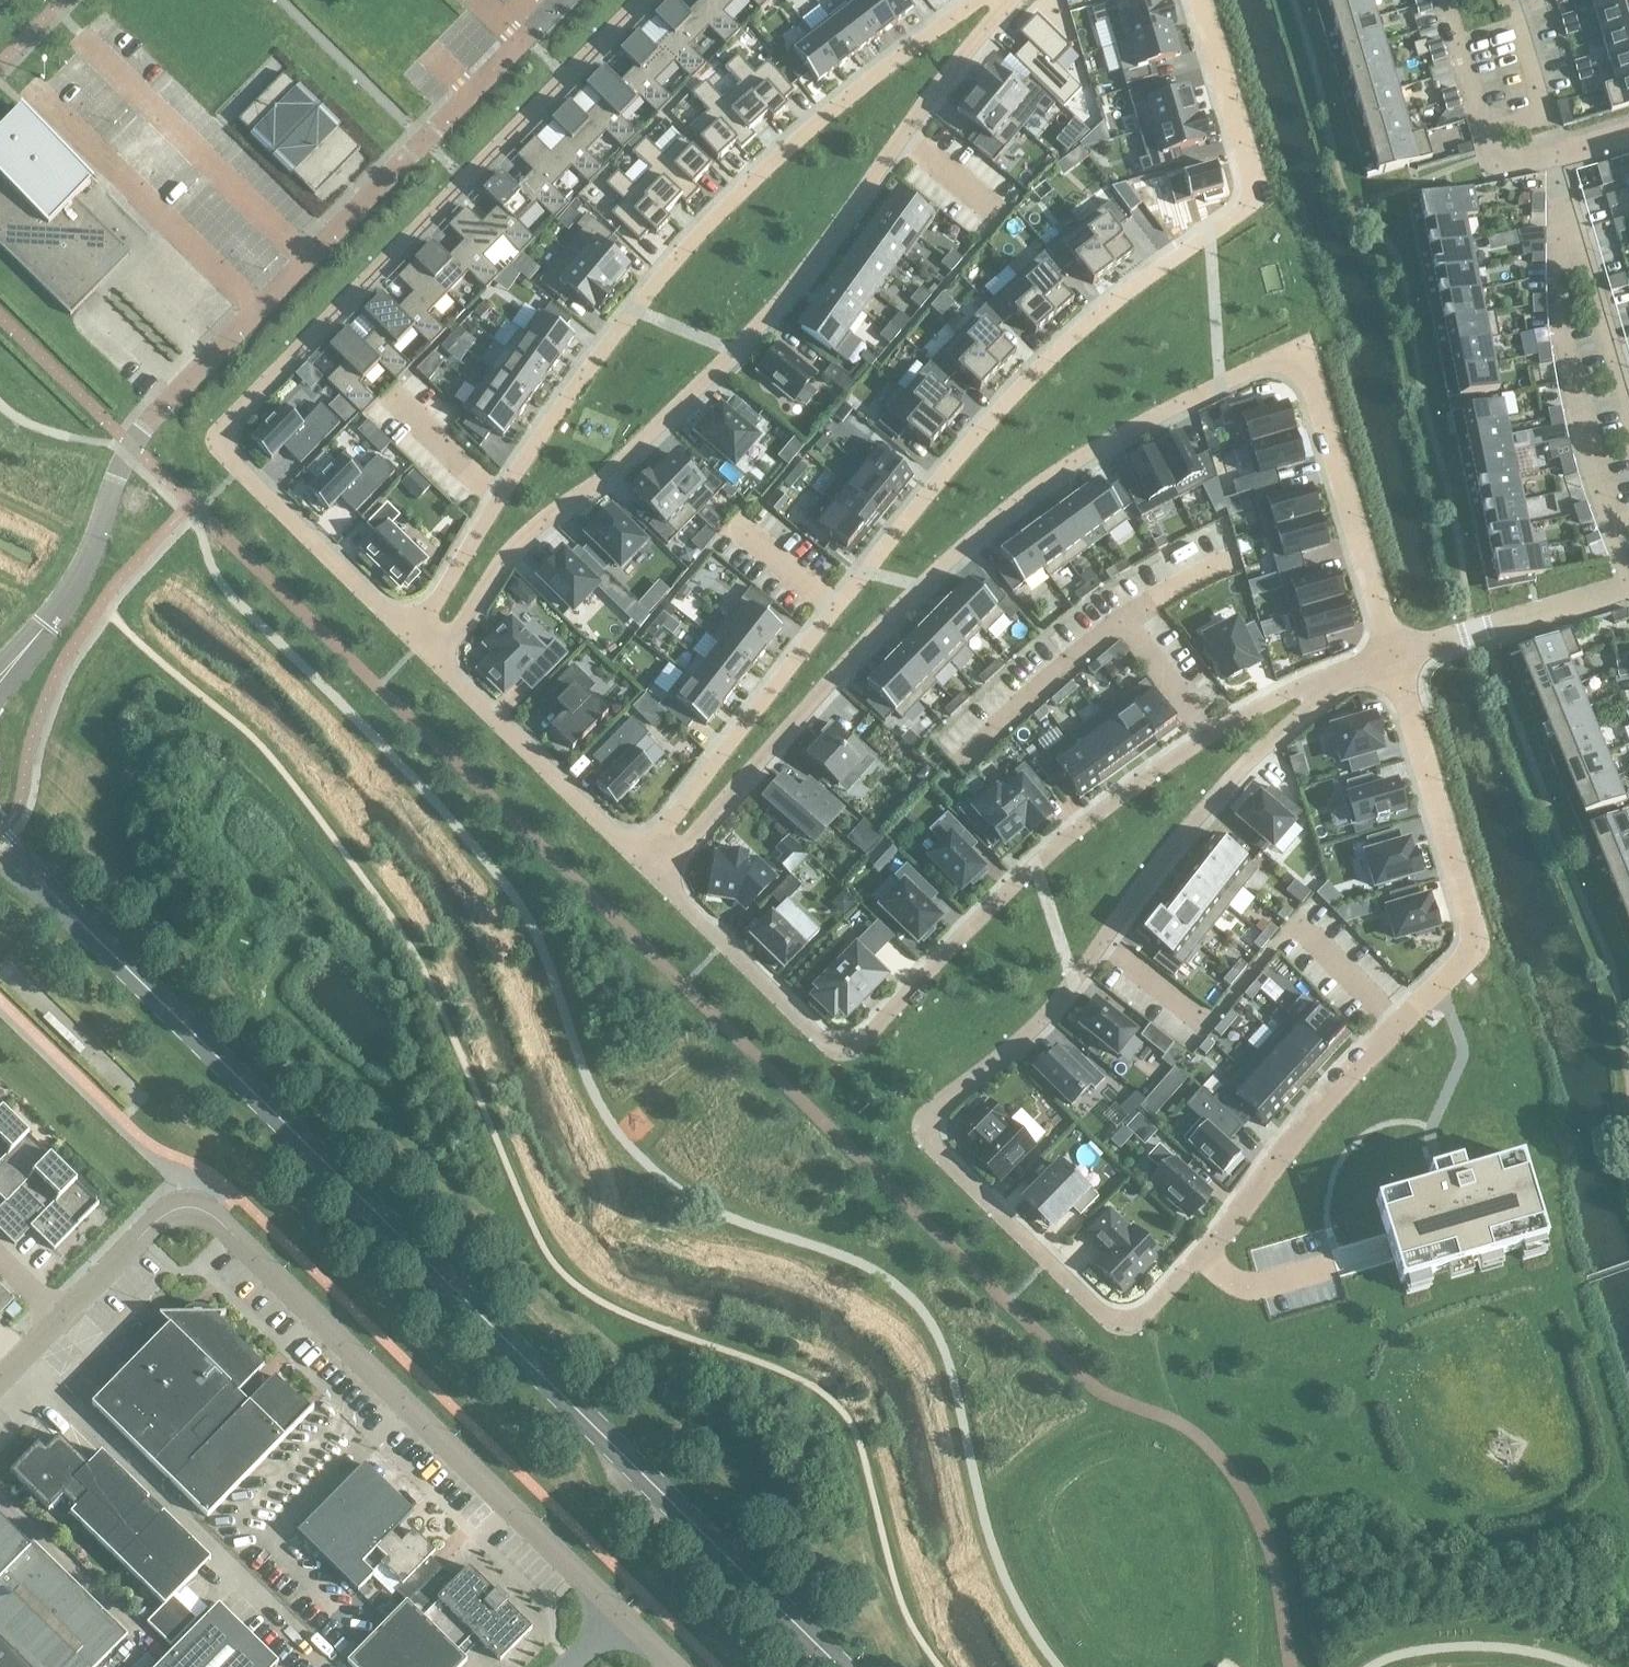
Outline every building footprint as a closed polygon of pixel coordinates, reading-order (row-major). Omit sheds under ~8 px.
[(708,0),(702,0),(688,14),(673,0),(671,0),(654,18),(670,33),(671,32),(688,49),(689,48),(709,28),(726,45),(740,30),(723,13),(722,14),(708,0)] [(722,14),(723,13),(736,0),(708,0),(722,14)] [(760,10),(770,0),(750,0),(760,10)] [(845,0),(844,1),(847,5),(829,19),(856,54),(875,39),(876,40),(845,0)] [(876,40),(894,26),(894,25),(874,0),(845,0),(876,40)] [(894,25),(914,9),(907,0),(874,0),(894,25)] [(1114,47),(1172,30),(1171,27),(1174,26),(1168,6),(1165,6),(1164,4),(1132,13),(1129,0),(1092,11),(1096,26),(1107,22),(1114,47)] [(1328,7),(1335,31),(1376,19),(1371,0),(1351,0),(1328,7)] [(1596,18),(1628,9),(1628,0),(1591,0),(1596,18)] [(1429,3),(1415,7),(1418,16),(1432,12),(1429,3)] [(1596,18),(1603,41),(1628,33),(1628,9),(1596,18)] [(1574,15),(1560,19),(1563,28),(1577,24),(1574,15)] [(1024,48),(1013,60),(1063,109),(1080,91),(1055,66),(1071,50),(1036,17),(1018,35),(1030,46),(1026,50),(1024,48)] [(856,54),(829,19),(810,33),(838,69),(857,55),(856,54)] [(1376,19),(1335,31),(1342,55),(1383,42),(1376,19)] [(1577,24),(1563,28),(1566,37),(1579,33),(1577,24)] [(1412,27),(1385,38),(1391,52),(1418,41),(1412,27)] [(1180,56),(1172,30),(1114,47),(1126,86),(1152,79),(1148,66),(1180,56)] [(692,80),(706,65),(689,48),(688,49),(671,32),(670,33),(653,49),(638,34),(620,52),(636,68),(636,67),(654,84),(655,83),(674,63),(692,80)] [(838,69),(810,33),(790,49),(794,54),(783,62),(799,83),(810,75),(817,84),(838,68),(838,69)] [(1610,64),(1628,58),(1628,33),(1603,41),(1610,64)] [(1383,42),(1342,55),(1349,79),(1390,66),(1383,42)] [(1443,51),(1440,42),(1427,46),(1429,55),(1443,51)] [(1443,51),(1429,55),(1432,64),(1446,60),(1443,51)] [(767,63),(754,75),(738,56),(724,69),(731,76),(732,75),(740,84),(768,115),(773,121),(787,108),(782,102),(794,92),(767,63)] [(1610,64),(1616,85),(1603,89),(1604,90),(1628,83),(1628,58),(1610,64)] [(1587,60),(1574,64),(1576,73),(1590,69),(1587,60)] [(1390,66),(1349,79),(1356,102),(1397,90),(1390,66)] [(621,118),(640,98),(657,115),(672,100),(655,83),(654,84),(636,67),(636,68),(619,84),(604,69),(586,87),(601,103),(602,102),(620,119),(621,118)] [(1590,69),(1576,73),(1579,82),(1593,78),(1590,69)] [(1036,111),(1044,118),(1055,106),(1039,90),(1027,80),(1018,91),(992,70),(991,72),(989,70),(975,86),(977,88),(975,91),(1022,129),(1036,111)] [(251,133),(249,135),(290,176),(292,174),(315,196),(360,150),(338,127),(340,125),(298,85),(296,87),(284,74),(238,121),(251,133)] [(698,88),(707,97),(714,91),(705,82),(698,88)] [(1604,90),(1611,113),(1628,108),(1628,83),(1604,90)] [(721,126),(737,143),(742,149),(755,137),(750,131),(768,115),(740,84),(722,100),(734,114),(721,126)] [(1140,133),(1197,116),(1190,90),(1157,99),(1154,86),(1128,94),(1140,133)] [(707,97),(698,88),(691,95),(707,113),(689,130),(717,161),(720,158),(720,159),(727,152),(737,143),(721,126),(734,114),(722,100),(714,91),(707,97)] [(1397,90),(1356,102),(1363,126),(1404,114),(1397,90)] [(1443,103),(1457,99),(1454,90),(1441,94),(1443,103)] [(975,91),(958,112),(984,133),(972,146),(993,163),(1022,129),(975,91)] [(1443,103),(1446,112),(1460,108),(1457,99),(1443,103)] [(1573,124),(1566,101),(1556,104),(1563,127),(1573,124)] [(570,104),(552,122),(567,137),(568,137),(586,154),(586,153),(606,133),(623,150),(638,135),(621,118),(620,119),(602,102),(601,103),(585,119),(570,104)] [(21,112),(22,113),(0,136),(0,247),(70,316),(105,281),(101,277),(98,274),(124,247),(75,200),(94,181),(22,110),(21,112)] [(1404,114),(1363,126),(1370,150),(1424,135),(1423,134),(1411,137),(1404,114)] [(1139,161),(1143,174),(1177,164),(1173,151),(1205,142),(1204,140),(1207,139),(1201,119),(1198,119),(1197,116),(1140,133),(1147,159),(1139,161)] [(1366,177),(1367,178),(1377,175),(1407,167),(1407,168),(1408,168),(1408,166),(1431,159),(1424,135),(1370,150),(1377,174),(1366,177)] [(572,168),(589,185),(603,170),(586,153),(586,154),(568,137),(567,137),(551,154),(535,139),(517,157),(533,172),(551,189),(552,188),(572,168)] [(681,138),(663,156),(677,169),(664,182),(681,198),(687,204),(699,191),(694,185),(711,167),(681,138)] [(645,139),(639,146),(648,155),(654,148),(645,139)] [(1456,148),(1459,158),(1474,154),(1471,144),(1456,148)] [(677,169),(663,156),(654,148),(648,155),(639,146),(632,153),(650,170),(633,188),(664,217),(666,214),(666,215),(673,208),(672,208),(681,198),(664,182),(677,169)] [(1215,167),(1167,181),(1174,206),(1202,198),(1204,204),(1224,198),(1215,167)] [(555,220),(569,205),(552,188),(551,189),(533,172),(516,189),(501,174),(483,192),(498,207),(500,206),(518,223),(537,203),(555,220)] [(633,188),(624,179),(624,178),(618,172),(606,185),(623,202),(611,215),(640,242),(650,231),(656,236),(669,222),(664,217),(633,188)] [(1125,184),(1111,188),(1130,213),(1141,205),(1125,184)] [(1424,226),(1477,215),(1472,190),(1418,201),(1424,226)] [(1582,195),(1585,203),(1601,198),(1599,190),(1582,195)] [(898,193),(883,213),(919,239),(934,219),(898,193)] [(1531,204),(1544,204),(1544,196),(1531,195),(1531,204)] [(1609,209),(1617,207),(1614,195),(1606,197),(1609,209)] [(575,199),(570,205),(577,211),(582,205),(575,199)] [(1111,202),(1080,226),(1113,270),(1134,254),(1116,230),(1126,222),(1111,202)] [(1544,204),(1531,204),(1531,213),(1544,213),(1544,204)] [(449,227),(464,242),(466,241),(483,258),(503,238),(520,255),(535,240),(518,223),(500,206),(498,207),(482,224),(467,209),(449,227)] [(883,213),(869,233),(901,256),(905,259),(919,239),(883,213)] [(582,232),(566,251),(612,290),(629,269),(604,248),(613,237),(587,215),(577,227),(582,232)] [(1429,250),(1469,242),(1464,219),(1477,216),(1477,215),(1424,226),(1429,250)] [(1613,222),(1616,234),(1624,232),(1621,220),(1613,222)] [(1059,242),(1047,250),(1064,270),(1074,261),(1093,285),(1113,270),(1080,226),(1059,242)] [(901,256),(869,233),(855,252),(887,275),(901,256)] [(1501,236),(1504,248),(1519,245),(1516,233),(1501,236)] [(486,290),(488,288),(501,275),(483,258),(466,241),(464,242),(448,259),(432,244),(415,261),(448,294),(469,273),(486,290)] [(1434,275),(1474,267),(1469,242),(1429,250),(1434,275)] [(1531,256),(1545,255),(1545,247),(1531,247),(1531,256)] [(1036,260),(1017,278),(1054,318),(1073,301),(1053,279),(1064,270),(1047,250),(1036,260)] [(609,293),(612,290),(566,251),(557,262),(539,283),(560,300),(569,290),(594,311),(596,309),(598,311),(611,295),(609,293)] [(855,252),(842,271),(874,294),(887,275),(855,252)] [(962,260),(952,252),(946,258),(956,267),(962,260)] [(522,255),(511,266),(529,282),(539,269),(522,255)] [(1545,255),(1531,256),(1532,264),(1545,264),(1545,255)] [(951,273),(956,267),(946,258),(941,265),(951,273)] [(414,294),(397,311),(396,312),(413,329),(430,346),(445,331),(428,315),(448,294),(415,261),(398,279),(414,294)] [(1439,299),(1479,291),(1474,267),(1434,275),(1439,299)] [(874,294),(842,271),(828,290),(860,313),(874,294)] [(1615,278),(1619,290),(1627,287),(1624,275),(1615,278)] [(998,295),(987,305),(1004,323),(1015,313),(1035,336),(1054,318),(1017,278),(998,295)] [(1619,290),(1615,278),(1607,280),(1611,292),(1619,290)] [(921,288),(916,294),(926,303),(931,296),(921,288)] [(828,290),(814,309),(846,332),(847,331),(860,313),(828,290)] [(1444,324),(1494,314),(1494,313),(1484,315),(1479,291),(1439,299),(1444,324)] [(926,303),(916,294),(910,301),(920,310),(926,303)] [(396,312),(397,311),(382,296),(364,314),(379,329),(363,346),(361,347),(379,364),(396,381),(411,366),(393,349),(413,329),(396,312)] [(1532,306),(1545,306),(1545,297),(1532,297),(1532,306)] [(479,319),(489,310),(482,303),(473,313),(479,319)] [(977,316),(959,334),(998,372),(1016,354),(994,333),(1004,323),(987,305),(977,316)] [(519,330),(559,360),(574,339),(565,332),(572,321),(551,306),(543,316),(538,313),(524,333),(519,330)] [(1545,306),(1532,306),(1533,315),(1546,314),(1545,306)] [(847,331),(846,332),(814,309),(800,329),(836,355),(851,334),(847,331)] [(1449,348),(1499,338),(1494,314),(1444,324),(1449,348)] [(891,324),(885,331),(895,339),(901,333),(891,324)] [(459,327),(450,336),(456,343),(465,333),(459,327)] [(345,364),(328,381),(327,382),(362,416),(377,401),(359,384),(379,364),(361,347),(363,346),(347,330),(329,349),(345,364)] [(559,360),(519,330),(505,350),(546,379),(560,360),(559,360)] [(895,339),(885,331),(879,337),(890,346),(895,339)] [(940,353),(930,363),(949,380),(958,370),(980,391),(998,372),(959,334),(940,353)] [(447,352),(456,343),(450,336),(441,346),(447,352)] [(1454,373),(1494,365),(1489,341),(1500,339),(1499,338),(1449,348),(1454,373)] [(758,372),(793,402),(816,375),(780,345),(758,372)] [(1537,356),(1550,354),(1549,345),(1536,347),(1537,356)] [(546,379),(505,350),(491,369),(532,398),(545,379),(546,379)] [(876,361),(866,353),(861,359),(871,368),(876,361)] [(1550,354),(1537,356),(1539,364),(1552,363),(1550,354)] [(921,374),(905,393),(946,429),(963,410),(940,390),(949,380),(930,363),(921,374)] [(847,395),(855,385),(832,365),(824,376),(847,395)] [(1454,373),(1459,398),(1499,390),(1494,365),(1454,373)] [(532,398),(491,369),(478,388),(519,418),(532,399),(532,398)] [(519,418),(478,388),(462,409),(471,416),(464,426),(485,442),(493,431),(503,438),(518,417),(519,418)] [(888,414),(879,424),(898,440),(907,430),(929,449),(946,429),(905,393),(899,388),(881,409),(888,414)] [(340,396),(328,407),(345,423),(356,412),(340,396)] [(1256,399),(1228,407),(1232,421),(1237,419),(1246,447),(1293,433),(1289,420),(1292,420),(1289,407),(1286,408),(1285,405),(1260,412),(1256,399)] [(707,414),(693,430),(702,438),(699,441),(712,452),(714,448),(730,462),(752,436),(746,431),(757,418),(736,401),(725,413),(717,406),(709,416),(707,414)] [(853,410),(843,402),(831,416),(842,424),(853,410)] [(1502,403),(1461,411),(1467,436),(1507,428),(1502,403)] [(271,460),(285,446),(288,449),(286,451),(300,465),(340,424),(321,406),(303,424),(284,406),(251,440),(271,460)] [(1549,420),(1562,417),(1560,408),(1548,411),(1549,420)] [(1562,417),(1549,420),(1551,428),(1564,426),(1562,417)] [(1472,461),(1512,453),(1507,428),(1467,436),(1472,461)] [(379,431),(369,442),(381,454),(391,443),(379,431)] [(1293,433),(1246,447),(1254,476),(1249,477),(1253,491),(1281,483),(1277,470),(1302,462),(1301,459),(1304,458),(1300,446),(1297,447),(1293,433)] [(1166,444),(1154,450),(1176,494),(1202,481),(1205,486),(1216,480),(1208,453),(1192,461),(1180,437),(1177,438),(1176,435),(1164,441),(1166,444)] [(830,443),(823,438),(815,448),(821,453),(830,443)] [(912,478),(913,478),(868,441),(852,462),(892,494),(908,475),(912,478)] [(1130,462),(1127,463),(1140,488),(1128,494),(1141,519),(1152,512),(1150,508),(1176,494),(1154,450),(1141,456),(1140,454),(1128,460),(1130,462)] [(328,511),(342,497),(345,501),(343,502),(355,513),(394,473),(378,457),(363,472),(345,453),(308,491),(328,511)] [(1477,485),(1517,477),(1512,453),(1472,461),(1477,485)] [(672,455),(653,475),(696,517),(725,487),(706,469),(696,478),(672,455)] [(1561,469),(1574,465),(1571,457),(1559,460),(1561,469)] [(837,480),(877,512),(892,494),(852,462),(837,480)] [(799,479),(808,469),(801,463),(793,473),(799,479)] [(1574,465),(1561,469),(1563,477),(1576,474),(1574,465)] [(413,486),(422,496),(429,488),(413,473),(404,482),(411,488),(413,486)] [(791,489),(799,479),(793,473),(784,484),(791,489)] [(668,546),(696,517),(653,475),(651,477),(649,475),(634,490),(636,492),(634,494),(658,517),(649,527),(668,546)] [(1482,510),(1522,502),(1517,477),(1477,485),(1482,510)] [(837,480),(822,498),(862,530),(877,512),(837,480)] [(1099,481),(1078,496),(1107,536),(1128,521),(1122,512),(1132,504),(1117,483),(1106,491),(1099,481)] [(1281,483),(1253,491),(1257,505),(1262,503),(1270,532),(1318,518),(1314,504),(1317,504),(1313,491),(1310,492),(1310,489),(1285,497),(1281,483)] [(1106,537),(1107,536),(1078,496),(1077,495),(1058,509),(1058,510),(1088,550),(1089,550),(1083,541),(1100,529),(1106,537)] [(862,530),(822,498),(806,518),(837,543),(836,545),(837,546),(838,544),(846,550),(862,530)] [(1487,534),(1527,526),(1522,502),(1482,510),(1487,534)] [(1576,516),(1588,512),(1585,503),(1573,508),(1576,516)] [(389,526),(398,517),(387,506),(368,525),(378,535),(363,551),(400,587),(404,583),(408,587),(419,575),(415,572),(425,562),(389,526)] [(597,527),(588,536),(593,541),(584,551),(604,570),(613,561),(620,568),(644,544),(609,509),(608,510),(607,511),(607,512),(597,522),(596,522),(595,523),(594,524),(597,527)] [(1058,510),(1040,524),(1069,564),(1088,550),(1058,510)] [(1588,512),(1576,516),(1579,524),(1591,520),(1588,512)] [(1318,518),(1270,532),(1279,560),(1274,561),(1278,575),(1305,567),(1301,553),(1326,546),(1326,543),(1328,542),(1325,530),(1322,531),(1318,518)] [(1050,578),(1069,564),(1040,524),(1039,523),(1020,537),(1050,578)] [(1491,559),(1545,548),(1545,547),(1532,550),(1527,526),(1487,534),(1491,559)] [(1585,539),(1588,547),(1600,543),(1597,534),(1585,539)] [(1050,578),(1020,538),(999,553),(1007,564),(997,572),(1012,593),(1043,571),(1049,579),(1050,578)] [(1550,573),(1550,572),(1545,548),(1491,559),(1497,584),(1550,573)] [(541,560),(526,575),(532,581),(529,585),(540,596),(543,592),(559,608),(583,584),(582,582),(592,572),(574,554),(564,564),(552,553),(543,562),(541,560)] [(1130,569),(1126,561),(1114,568),(1119,576),(1130,569)] [(1305,567),(1278,575),(1282,589),(1287,587),(1295,616),(1343,601),(1339,588),(1342,588),(1338,575),(1335,576),(1334,573),(1309,581),(1305,567)] [(1085,587),(1091,594),(1101,586),(1096,579),(1085,587)] [(978,590),(969,581),(951,599),(950,598),(986,634),(1004,615),(997,608),(1006,599),(987,580),(978,590)] [(518,581),(509,591),(515,597),(522,596),(528,589),(518,581)] [(685,586),(676,597),(683,602),(692,592),(685,586)] [(1080,602),(1091,594),(1085,587),(1075,595),(1080,602)] [(742,600),(726,620),(766,650),(782,630),(763,615),(771,605),(751,589),(742,600)] [(950,598),(933,615),(966,647),(982,631),(985,635),(986,634),(950,598)] [(630,620),(641,609),(633,601),(622,612),(630,620)] [(1343,601),(1295,616),(1303,644),(1298,645),(1302,658),(1330,650),(1326,637),(1351,630),(1350,627),(1353,626),(1349,614),(1347,615),(1343,601)] [(1613,617),(1615,625),(1628,621),(1628,610),(1612,615),(1613,617)] [(670,619),(663,613),(655,623),(662,629),(670,619)] [(966,647),(933,615),(917,632),(917,633),(949,664),(966,647)] [(494,655),(479,671),(504,695),(526,672),(538,685),(568,655),(554,642),(545,652),(511,618),(485,646),(494,655)] [(752,669),(767,651),(766,650),(726,620),(712,638),(751,669),(752,669)] [(655,623),(646,633),(654,639),(662,629),(655,623)] [(1242,632),(1212,647),(1234,690),(1264,674),(1259,665),(1272,658),(1259,634),(1247,640),(1242,632)] [(1531,678),(1583,656),(1573,632),(1551,642),(1550,640),(1549,640),(1550,642),(1521,654),(1531,678)] [(917,633),(901,650),(936,685),(937,684),(933,680),(949,664),(917,633)] [(706,663),(737,688),(751,669),(712,638),(711,639),(719,645),(706,663)] [(920,701),(936,685),(901,650),(900,649),(884,666),(884,667),(920,702),(920,701)] [(1103,668),(1113,659),(1108,652),(1097,661),(1103,668)] [(1531,678),(1541,701),(1580,685),(1571,662),(1583,657),(1583,656),(1531,678)] [(1628,667),(1628,658),(1617,660),(1619,669),(1628,667)] [(1004,667),(998,660),(988,669),(994,676),(1004,667)] [(1087,670),(1093,677),(1103,668),(1097,661),(1087,670)] [(737,688),(706,663),(692,681),(683,675),(723,707),(737,688)] [(902,720),(920,702),(884,667),(866,685),(875,694),(866,704),(885,722),(894,713),(902,720)] [(1619,669),(1620,678),(1628,677),(1628,667),(1619,669)] [(573,668),(547,695),(566,713),(551,729),(572,750),(608,714),(586,693),(582,697),(576,691),(586,680),(573,668)] [(988,669),(979,678),(985,685),(994,676),(988,669)] [(723,707),(683,675),(667,696),(675,702),(667,713),(688,729),(696,719),(706,727),(722,706),(723,707)] [(1175,723),(1145,682),(1124,697),(1154,739),(1175,723)] [(1071,683),(1061,692),(1067,699),(1077,690),(1071,683)] [(1580,685),(1541,701),(1550,724),(1590,708),(1580,685)] [(960,708),(970,699),(963,692),(954,702),(960,708)] [(1061,692),(1051,701),(1057,707),(1067,699),(1061,692)] [(664,713),(646,696),(634,708),(652,725),(664,713)] [(1154,739),(1124,697),(1105,711),(1135,752),(1154,739)] [(954,702),(944,711),(951,717),(960,708),(954,702)] [(1049,714),(1043,707),(1033,717),(1039,723),(1049,714)] [(1590,708),(1550,724),(1559,747),(1599,731),(1590,708)] [(1135,752),(1105,711),(1086,724),(1116,766),(1135,752)] [(1375,717),(1333,729),(1342,762),(1348,760),(1352,774),(1378,766),(1374,753),(1382,750),(1378,738),(1381,738),(1375,717)] [(606,769),(609,772),(596,785),(616,806),(653,768),(634,750),(649,735),(632,719),(593,759),(604,770),(606,769)] [(851,772),(859,779),(874,763),(831,724),(821,735),(825,739),(808,758),(839,786),(851,772)] [(1116,766),(1086,724),(1066,738),(1097,780),(1116,766)] [(1569,770),(1609,754),(1599,731),(1559,747),(1569,770)] [(1097,780),(1066,738),(1033,762),(1048,784),(1061,775),(1076,795),(1097,780)] [(1609,754),(1569,770),(1578,793),(1618,777),(1628,773),(1619,750),(1609,754)] [(990,786),(1030,833),(1051,815),(1033,794),(1043,786),(1024,764),(1014,773),(1021,781),(1001,798),(991,786),(990,786)] [(1397,815),(1396,813),(1404,811),(1402,803),(1404,803),(1403,802),(1401,802),(1396,783),(1375,789),(1371,776),(1346,784),(1350,797),(1342,799),(1351,827),(1395,813),(1396,815),(1397,815)] [(1588,817),(1628,801),(1618,777),(1578,793),(1588,817)] [(764,799),(807,837),(808,835),(807,834),(822,817),(830,825),(841,812),(808,783),(807,784),(808,785),(799,795),(782,780),(764,799)] [(1030,833),(990,786),(970,804),(968,802),(958,810),(977,832),(986,824),(1004,845),(1024,828),(1029,833),(1030,833)] [(1300,813),(1270,787),(1261,798),(1259,797),(1252,805),(1250,804),(1238,818),(1272,846),(1300,813)] [(942,845),(929,858),(961,891),(970,883),(973,886),(986,873),(956,842),(965,833),(947,814),(929,831),(942,845)] [(1593,829),(1603,853),(1628,843),(1628,815),(1593,829)] [(1369,821),(1352,826),(1355,835),(1371,830),(1369,821)] [(870,827),(863,835),(875,845),(882,837),(870,827)] [(1365,855),(1375,888),(1421,874),(1415,853),(1412,854),(1409,842),(1401,844),(1397,831),(1367,840),(1371,853),(1365,855)] [(1197,854),(1202,858),(1242,890),(1258,869),(1213,834),(1213,833),(1197,854)] [(1603,853),(1612,877),(1628,870),(1628,843),(1603,853)] [(796,845),(784,858),(779,863),(790,874),(807,856),(796,845)] [(729,853),(729,855),(717,853),(710,897),(735,901),(743,893),(752,903),(776,879),(756,860),(747,858),(748,856),(729,853)] [(1228,908),(1242,890),(1202,858),(1187,876),(1228,908)] [(903,869),(894,879),(901,887),(879,911),(915,946),(917,943),(920,946),(932,934),(929,931),(938,922),(913,899),(923,889),(903,869)] [(1612,877),(1621,900),(1628,897),(1628,870),(1612,877)] [(1213,927),(1228,908),(1187,876),(1172,895),(1213,927)] [(801,887),(791,877),(772,896),(782,907),(801,887)] [(1393,909),(1388,911),(1396,940),(1415,934),(1416,938),(1433,933),(1432,929),(1439,927),(1438,926),(1439,926),(1438,924),(1434,912),(1435,912),(1434,910),(1433,909),(1431,910),(1427,899),(1420,901),(1416,888),(1390,896),(1393,909)] [(1199,945),(1213,927),(1172,895),(1158,914),(1199,945)] [(1373,900),(1360,903),(1364,916),(1377,912),(1373,900)] [(1284,922),(1293,912),(1285,906),(1277,917),(1284,922)] [(1142,934),(1151,941),(1162,950),(1153,962),(1173,978),(1199,945),(1158,914),(1142,934)] [(783,969),(805,947),(772,915),(751,937),(783,969)] [(1270,925),(1262,935),(1269,941),(1277,930),(1270,925)] [(882,926),(865,943),(876,954),(893,937),(882,926)] [(1262,935),(1253,945),(1260,951),(1269,941),(1262,935)] [(884,978),(854,948),(853,947),(840,960),(843,963),(817,989),(820,992),(814,998),(833,1017),(839,1011),(846,1017),(884,978)] [(1231,971),(1238,977),(1247,967),(1240,961),(1231,971)] [(1231,971),(1223,981),(1230,987),(1238,977),(1231,971)] [(1268,981),(1261,975),(1253,985),(1260,991),(1268,981)] [(1253,985),(1244,995),(1251,1001),(1260,991),(1253,985)] [(1095,1001),(1084,1015),(1087,1017),(1079,1027),(1117,1057),(1136,1033),(1095,1001)] [(1289,1017),(1288,1018),(1327,1052),(1344,1033),(1314,1005),(1297,1024),(1289,1017)] [(1222,1021),(1229,1027),(1238,1017),(1231,1011),(1222,1021)] [(1311,1070),(1327,1052),(1288,1018),(1272,1035),(1311,1070)] [(1222,1021),(1214,1032),(1221,1037),(1229,1027),(1222,1021)] [(1140,1037),(1164,1056),(1174,1044),(1150,1025),(1140,1037)] [(1272,1035),(1256,1052),(1295,1087),(1311,1070),(1272,1035)] [(1199,1050),(1206,1056),(1214,1045),(1207,1039),(1199,1050)] [(1071,1066),(1063,1058),(1056,1051),(1051,1056),(1048,1054),(1034,1069),(1071,1106),(1090,1087),(1094,1090),(1105,1080),(1081,1057),(1071,1066)] [(1295,1087),(1256,1052),(1241,1070),(1279,1105),(1295,1087)] [(1283,1109),(1279,1105),(1241,1070),(1212,1100),(1232,1118),(1242,1106),(1266,1128),(1283,1109)] [(1241,1154),(1227,1141),(1231,1138),(1232,1139),(1243,1128),(1232,1118),(1212,1100),(1201,1090),(1186,1106),(1201,1121),(1183,1140),(1222,1175),(1241,1154)] [(1120,1109),(1128,1117),(1144,1100),(1136,1092),(1120,1109)] [(964,1105),(972,1113),(986,1099),(980,1093),(964,1105)] [(1148,1099),(1139,1109),(1152,1120),(1161,1110),(1148,1099)] [(962,1132),(981,1151),(975,1157),(999,1181),(1033,1147),(1009,1123),(1007,1125),(1001,1119),(1002,1117),(989,1104),(962,1132)] [(20,1188),(50,1158),(3,1111),(0,1113),(0,1198),(5,1203),(6,1204),(21,1189),(20,1188)] [(1128,1128),(1144,1144),(1155,1132),(1138,1117),(1128,1128)] [(1153,1183),(1166,1195),(1164,1198),(1176,1209),(1178,1207),(1186,1213),(1190,1217),(1198,1207),(1199,1207),(1210,1194),(1159,1147),(1152,1155),(1149,1158),(1153,1162),(1152,1162),(1163,1172),(1153,1183)] [(12,1210),(30,1228),(54,1251),(99,1205),(50,1158),(20,1188),(21,1189),(6,1204),(12,1210)] [(1546,1242),(1521,1158),(1464,1175),(1460,1162),(1445,1167),(1449,1180),(1440,1182),(1433,1184),(1376,1201),(1390,1249),(1400,1285),(1410,1282),(1427,1277),(1451,1270),(1469,1264),(1483,1260),(1500,1255),(1526,1248),(1544,1243),(1546,1242)] [(1084,1189),(1074,1180),(1075,1179),(1074,1177),(1073,1178),(1061,1166),(1027,1201),(1052,1225),(1070,1207),(1079,1216),(1097,1197),(1086,1186),(1084,1189)] [(6,1204),(5,1203),(0,1208),(0,1222),(12,1210),(6,1204)] [(1096,1266),(1123,1293),(1160,1254),(1133,1228),(1130,1231),(1109,1211),(1087,1234),(1107,1254),(1096,1266)] [(310,1410),(299,1399),(297,1400),(274,1378),(248,1404),(237,1393),(264,1367),(233,1337),(235,1336),(212,1313),(210,1312),(207,1310),(205,1309),(203,1308),(200,1308),(198,1307),(195,1308),(193,1308),(190,1309),(188,1310),(185,1311),(182,1315),(159,1315),(159,1317),(169,1326),(91,1405),(207,1518),(313,1410),(312,1408),(310,1410)] [(163,1514),(161,1516),(146,1502),(149,1500),(101,1453),(88,1467),(59,1438),(46,1452),(38,1444),(10,1474),(48,1512),(63,1497),(75,1509),(70,1514),(164,1606),(146,1624),(170,1647),(196,1621),(173,1598),(211,1560),(163,1514)] [(362,1565),(371,1555),(392,1534),(413,1513),(364,1465),(298,1534),(358,1592),(374,1576),(372,1575),(362,1565)] [(128,1635),(33,1543),(30,1547),(0,1518),(0,1666),(96,1666),(128,1635)] [(402,1543),(392,1534),(371,1555),(362,1565),(372,1575),(381,1565),(402,1586),(396,1592),(406,1602),(406,1601),(438,1569),(428,1559),(435,1553),(413,1531),(402,1543)] [(406,1601),(463,1658),(479,1641),(500,1662),(531,1630),(468,1568),(455,1582),(440,1567),(438,1569),(406,1601)] [(412,1666),(461,1666),(467,1661),(463,1658),(406,1601),(406,1602),(376,1632),(412,1666)] [(278,1663),(218,1605),(157,1666),(275,1666),(278,1663)] [(376,1632),(359,1649),(347,1662),(351,1666),(412,1666),(376,1632)] [(342,1640),(333,1649),(340,1655),(341,1655),(349,1646),(342,1640)] [(349,1646),(341,1655),(347,1662),(359,1649),(353,1643),(349,1646)]
